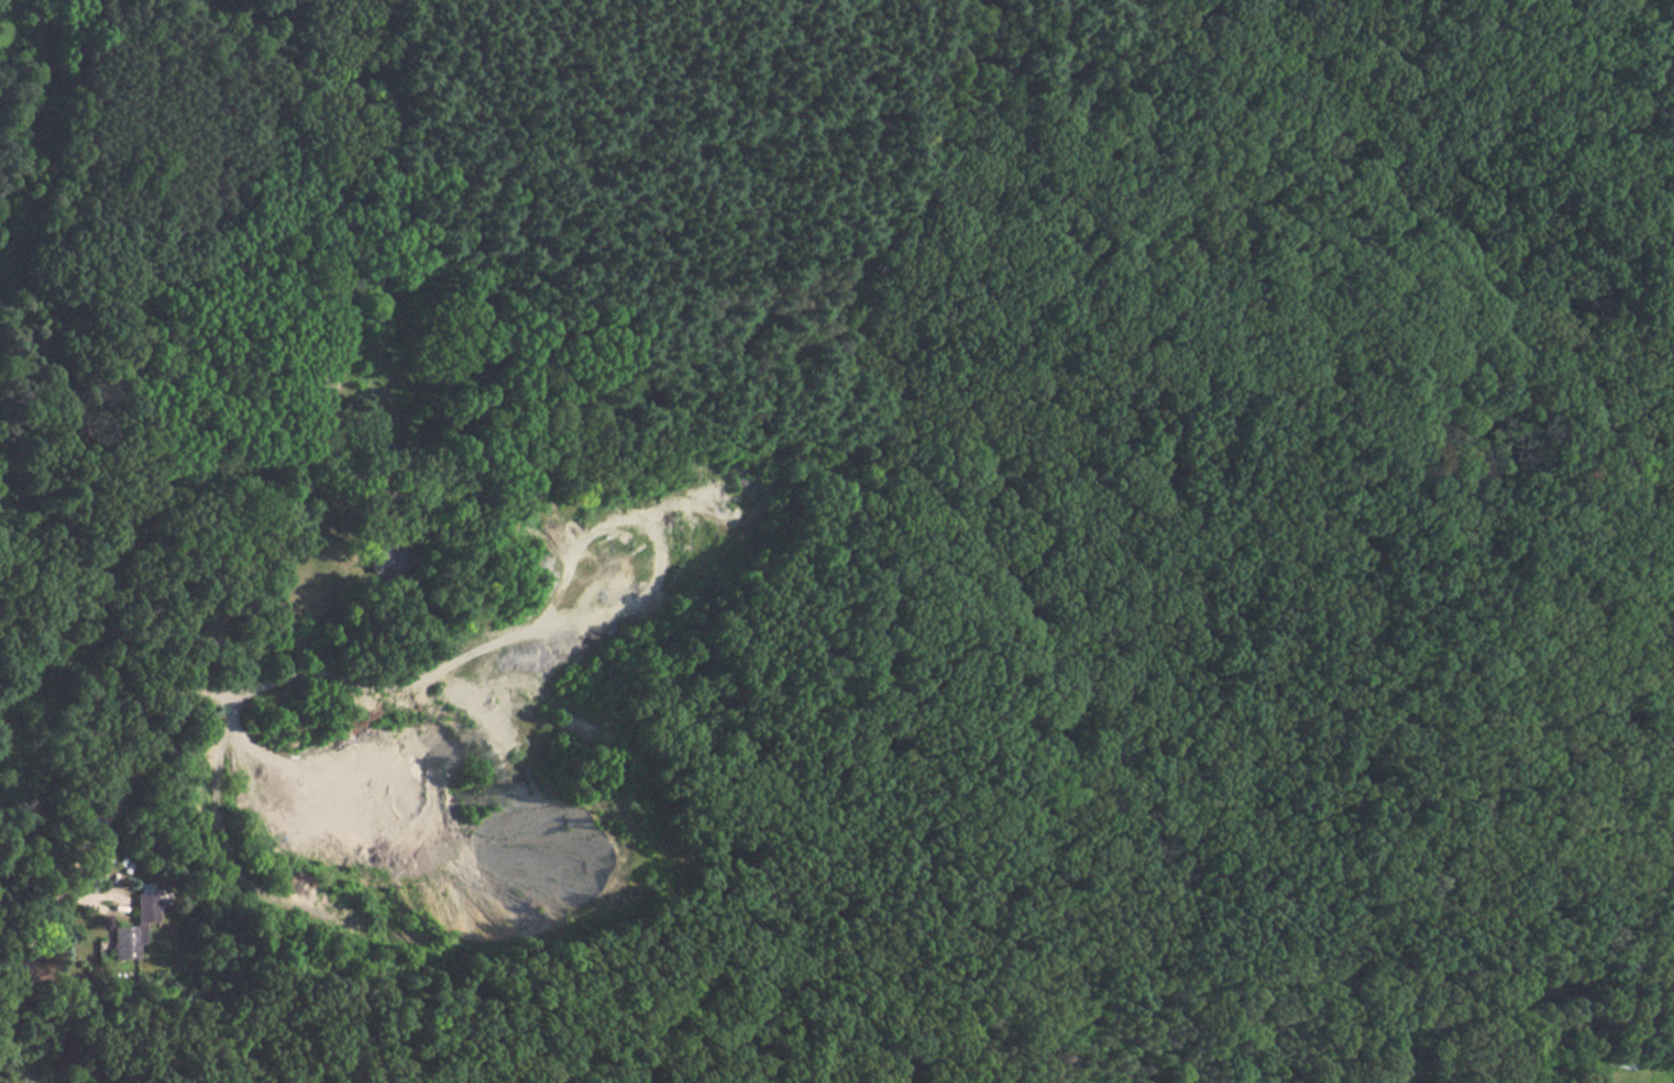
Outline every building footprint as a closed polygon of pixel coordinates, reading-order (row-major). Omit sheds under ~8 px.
[(150,922),(163,922),(163,904),(174,904),(174,893),(139,894),(140,926),(117,927),(118,959),(146,959),(146,944),(151,944),(150,922)]
